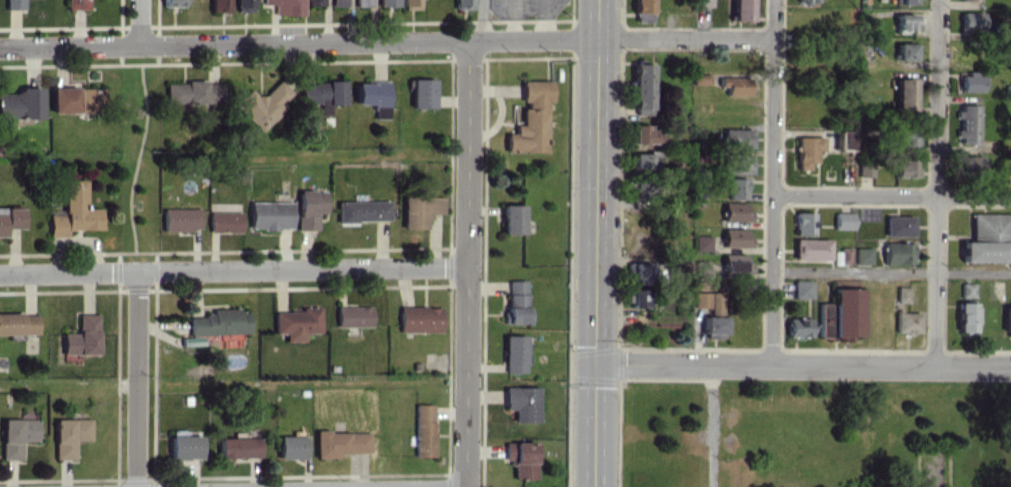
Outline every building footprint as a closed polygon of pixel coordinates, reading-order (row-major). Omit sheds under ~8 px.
[(6,9),(23,9),(23,0),(5,0),(6,9)] [(88,0),(68,0),(68,9),(88,9),(88,0)] [(230,12),(230,0),(211,0),(211,12),(230,12)] [(253,0),(235,0),(235,11),(252,12),(253,0)] [(304,0),(263,0),(263,4),(274,4),(274,15),(304,15),(304,0)] [(419,0),(403,0),(403,9),(419,9),(419,0)] [(472,9),(472,0),(455,0),(455,9),(472,9)] [(634,13),(652,13),(652,0),(634,0),(634,13)] [(751,0),(733,0),(733,20),(751,21),(751,0)] [(982,12),(961,12),(961,29),(982,29),(982,12)] [(913,30),(914,14),(896,14),(895,29),(913,30)] [(915,43),(896,43),(896,59),(914,60),(915,43)] [(652,63),(633,63),(633,115),(651,115),(652,63)] [(960,73),(960,91),(982,92),(982,74),(960,73)] [(709,74),(693,74),(693,84),(709,85),(709,74)] [(726,95),(748,95),(749,78),(720,77),(719,87),(726,87),(726,95)] [(895,110),(914,110),(914,78),(895,78),(895,110)] [(250,89),(234,105),(260,132),(284,108),(280,104),(292,92),(278,79),(259,98),(250,89)] [(433,79),(411,79),(411,108),(434,108),(433,79)] [(166,84),(166,103),(222,103),(222,81),(185,81),(185,84),(166,84)] [(320,103),(320,115),(330,114),(329,104),(344,104),(343,81),(300,82),(301,103),(320,103)] [(388,82),(355,81),(355,104),(373,104),(373,118),(388,119),(388,82)] [(550,81),(522,81),(522,108),(521,108),(521,125),(514,125),(514,133),(505,133),(506,152),(546,152),(545,102),(551,102),(550,81)] [(51,113),(103,112),(102,87),(51,88),(51,113)] [(19,118),(19,119),(41,118),(41,90),(0,90),(0,118),(19,118)] [(978,104),(958,104),(958,143),(978,143),(978,104)] [(658,143),(658,130),(646,130),(646,125),(632,125),(631,142),(658,143)] [(915,128),(896,127),(895,146),(914,146),(915,128)] [(752,148),(752,129),(723,128),(723,147),(752,148)] [(837,149),(852,149),(852,131),(837,131),(837,149)] [(797,137),(797,169),(808,169),(808,162),(816,162),(816,150),(823,151),(823,137),(797,137)] [(658,168),(659,153),(632,152),(632,167),(658,168)] [(752,154),(725,155),(726,173),(752,173),(752,154)] [(982,156),(961,156),(961,172),(982,172),(982,156)] [(913,160),(894,161),(894,177),(919,176),(919,167),(914,167),(913,160)] [(872,177),(873,162),(859,161),(858,176),(872,177)] [(728,199),(746,199),(746,178),(728,178),(728,199)] [(49,236),(67,236),(67,230),(100,230),(100,208),(85,208),(85,180),(64,180),(64,215),(49,215),(49,236)] [(327,191),(298,190),(297,230),(317,230),(317,212),(327,212),(327,191)] [(402,196),(402,228),(427,228),(427,213),(443,213),(443,196),(402,196)] [(337,222),(389,221),(388,201),(337,202),(337,222)] [(290,229),(291,202),(250,202),(249,228),(290,229)] [(746,203),(723,202),(722,221),(750,221),(750,211),(746,211),(746,203)] [(502,234),(522,233),(522,205),(502,205),(502,234)] [(21,208),(0,209),(0,236),(5,236),(5,228),(22,228),(21,208)] [(163,230),(200,230),(200,208),(163,208),(163,230)] [(209,231),(241,232),(241,212),(209,211),(209,231)] [(813,236),(814,212),(795,212),(795,235),(813,236)] [(834,229),(853,229),(853,212),(834,212),(834,229)] [(971,214),(971,237),(1010,236),(1010,235),(1010,213),(971,214)] [(885,236),(913,236),(914,216),(886,215),(885,236)] [(723,247),(751,247),(751,237),(746,237),(746,229),(723,228),(723,247)] [(694,251),(710,251),(711,235),(695,235),(694,251)] [(794,259),(829,260),(829,239),(794,239),(794,259)] [(961,261),(1006,262),(1007,242),(962,241),(961,261)] [(913,264),(913,243),(884,242),(884,264),(913,264)] [(840,264),(851,264),(851,247),(840,247),(840,264)] [(871,247),(855,248),(855,264),(871,264),(871,247)] [(746,254),(723,254),(723,272),(750,272),(750,262),(746,262),(746,254)] [(653,283),(652,262),(627,263),(627,279),(636,278),(636,283),(653,283)] [(506,324),(527,323),(526,280),(506,280),(506,324)] [(811,280),(793,280),(794,298),(812,298),(811,280)] [(907,303),(908,287),(897,286),(896,302),(907,303)] [(860,336),(861,288),(832,288),(832,303),(819,303),(819,338),(840,338),(840,341),(850,341),(851,336),(860,336)] [(719,308),(718,292),(693,293),(694,309),(719,308)] [(974,302),(958,303),(959,336),(974,336),(974,302)] [(336,326),(371,326),(371,307),(337,306),(336,326)] [(440,332),(441,307),(399,307),(399,331),(440,332)] [(248,333),(247,309),(212,310),(212,315),(189,316),(189,337),(181,338),(181,346),(204,345),(204,334),(248,333)] [(273,310),(274,333),(284,333),(284,341),(304,341),(303,332),(319,332),(319,309),(273,310)] [(919,312),(895,312),(895,333),(919,333),(919,312)] [(38,334),(37,313),(0,314),(0,334),(38,334)] [(62,333),(62,354),(97,355),(97,313),(77,313),(77,333),(62,333)] [(724,316),(703,316),(703,338),(724,338),(724,316)] [(787,318),(787,336),(810,337),(810,319),(787,318)] [(504,373),(525,372),(524,335),(504,335),(504,373)] [(514,422),(538,422),(537,387),(504,387),(504,409),(514,409),(514,422)] [(433,456),(433,404),(414,404),(414,456),(433,456)] [(1,459),(20,460),(21,440),(36,441),(36,419),(2,419),(1,459)] [(90,419),(54,419),(55,459),(75,459),(74,440),(91,440),(90,419)] [(368,431),(315,432),(315,458),(337,457),(337,453),(369,453),(368,431)] [(200,435),(170,435),(169,459),(199,459),(200,435)] [(278,458),(305,459),(305,436),(279,435),(278,458)] [(218,438),(219,458),(260,457),(260,437),(218,438)] [(504,459),(511,459),(512,480),(535,479),(534,442),(504,442),(504,459)]
